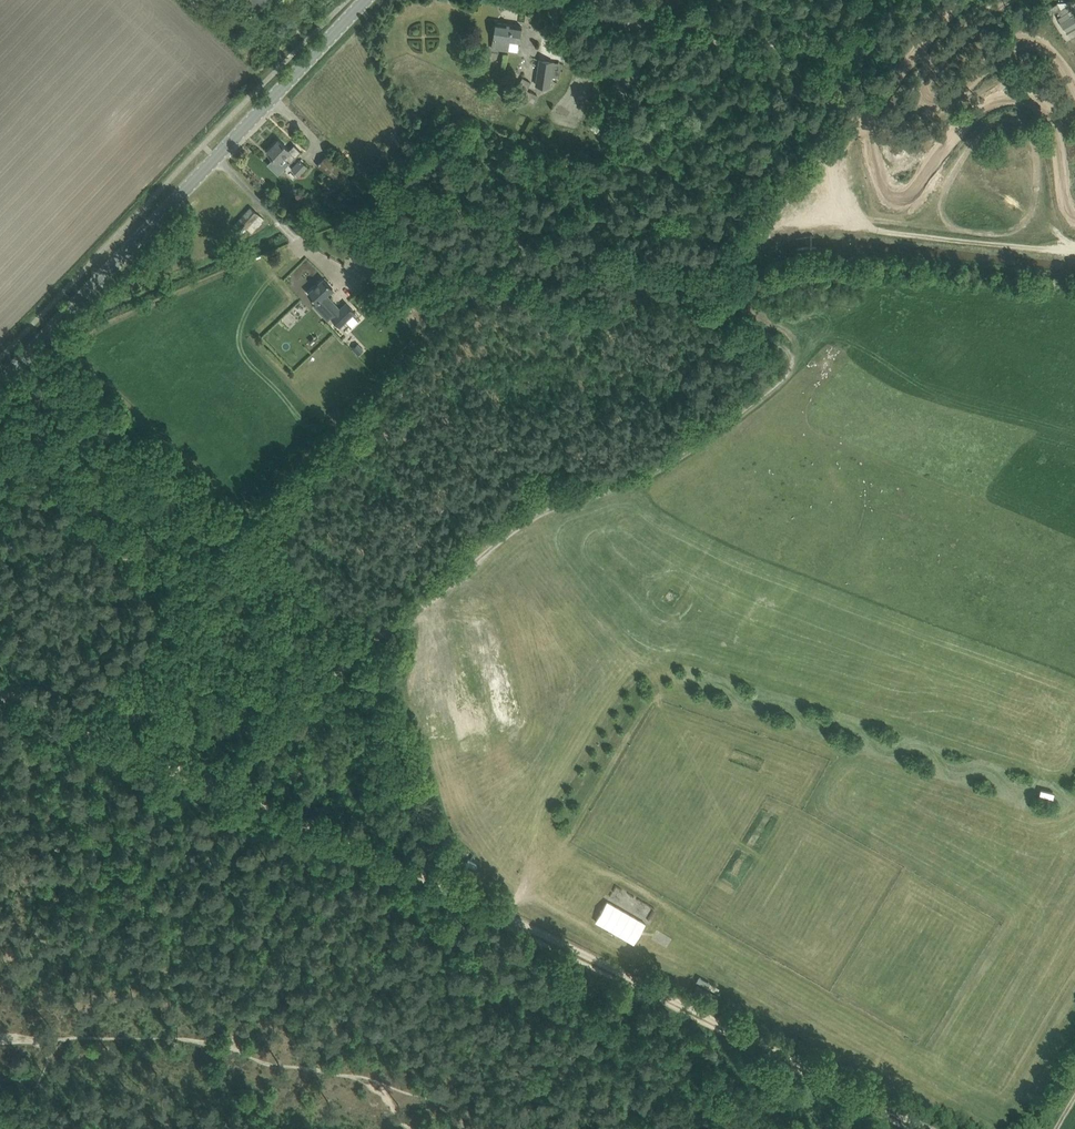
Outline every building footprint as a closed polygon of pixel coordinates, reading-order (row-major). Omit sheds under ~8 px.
[(251,1),(259,8),(267,0),(250,0),(251,1)] [(1058,2),(1046,9),(1049,15),(1061,8),(1058,2)] [(1069,4),(1058,10),(1060,15),(1072,8),(1069,4)] [(1057,18),(1067,33),(1074,27),(1074,14),(1074,13),(1070,16),(1067,12),(1057,18)] [(496,21),(492,47),(508,50),(509,40),(519,42),(521,25),(496,21)] [(535,85),(550,87),(553,62),(539,60),(535,85)] [(527,89),(529,86),(519,80),(514,91),(522,96),(521,99),(528,102),(533,92),(527,89)] [(267,151),(271,155),(279,161),(284,156),(290,162),(301,150),(294,144),(289,149),(279,139),(267,151)] [(329,154),(318,164),(338,184),(348,174),(329,154)] [(301,160),(293,168),(300,175),(308,166),(301,160)] [(243,232),(247,227),(259,214),(251,207),(235,225),(235,226),(243,233),(243,232)] [(360,246),(350,256),(365,271),(370,275),(380,265),(375,260),(360,246)] [(309,292),(313,296),(330,314),(328,316),(338,325),(352,311),(343,302),(338,307),(325,293),(332,286),(325,278),(309,292)] [(358,341),(355,344),(352,347),(358,354),(361,351),(364,348),(358,341)] [(619,680),(625,670),(615,663),(609,673),(619,680)] [(664,745),(672,737),(655,723),(648,731),(664,745)] [(635,749),(629,759),(647,770),(653,760),(635,749)] [(613,787),(609,798),(629,806),(634,795),(613,787)] [(601,811),(596,821),(615,832),(620,822),(601,811)] [(795,815),(784,834),(794,839),(805,820),(795,815)] [(493,834),(491,838),(500,843),(502,840),(493,834)] [(835,862),(845,867),(856,849),(846,843),(835,862)] [(868,857),(860,876),(870,881),(878,861),(868,857)] [(920,883),(912,903),(923,907),(930,887),(920,883)] [(952,900),(944,920),(954,924),(962,904),(952,900)] [(641,932),(646,923),(606,901),(595,921),(635,944),(640,934),(641,932)] [(793,935),(784,954),(794,958),(802,939),(793,935)] [(805,966),(815,972),(826,953),(816,948),(805,966)] [(870,1002),(879,982),(870,978),(860,997),(870,1002)] [(895,1014),(903,995),(893,990),(885,1010),(895,1014)]
